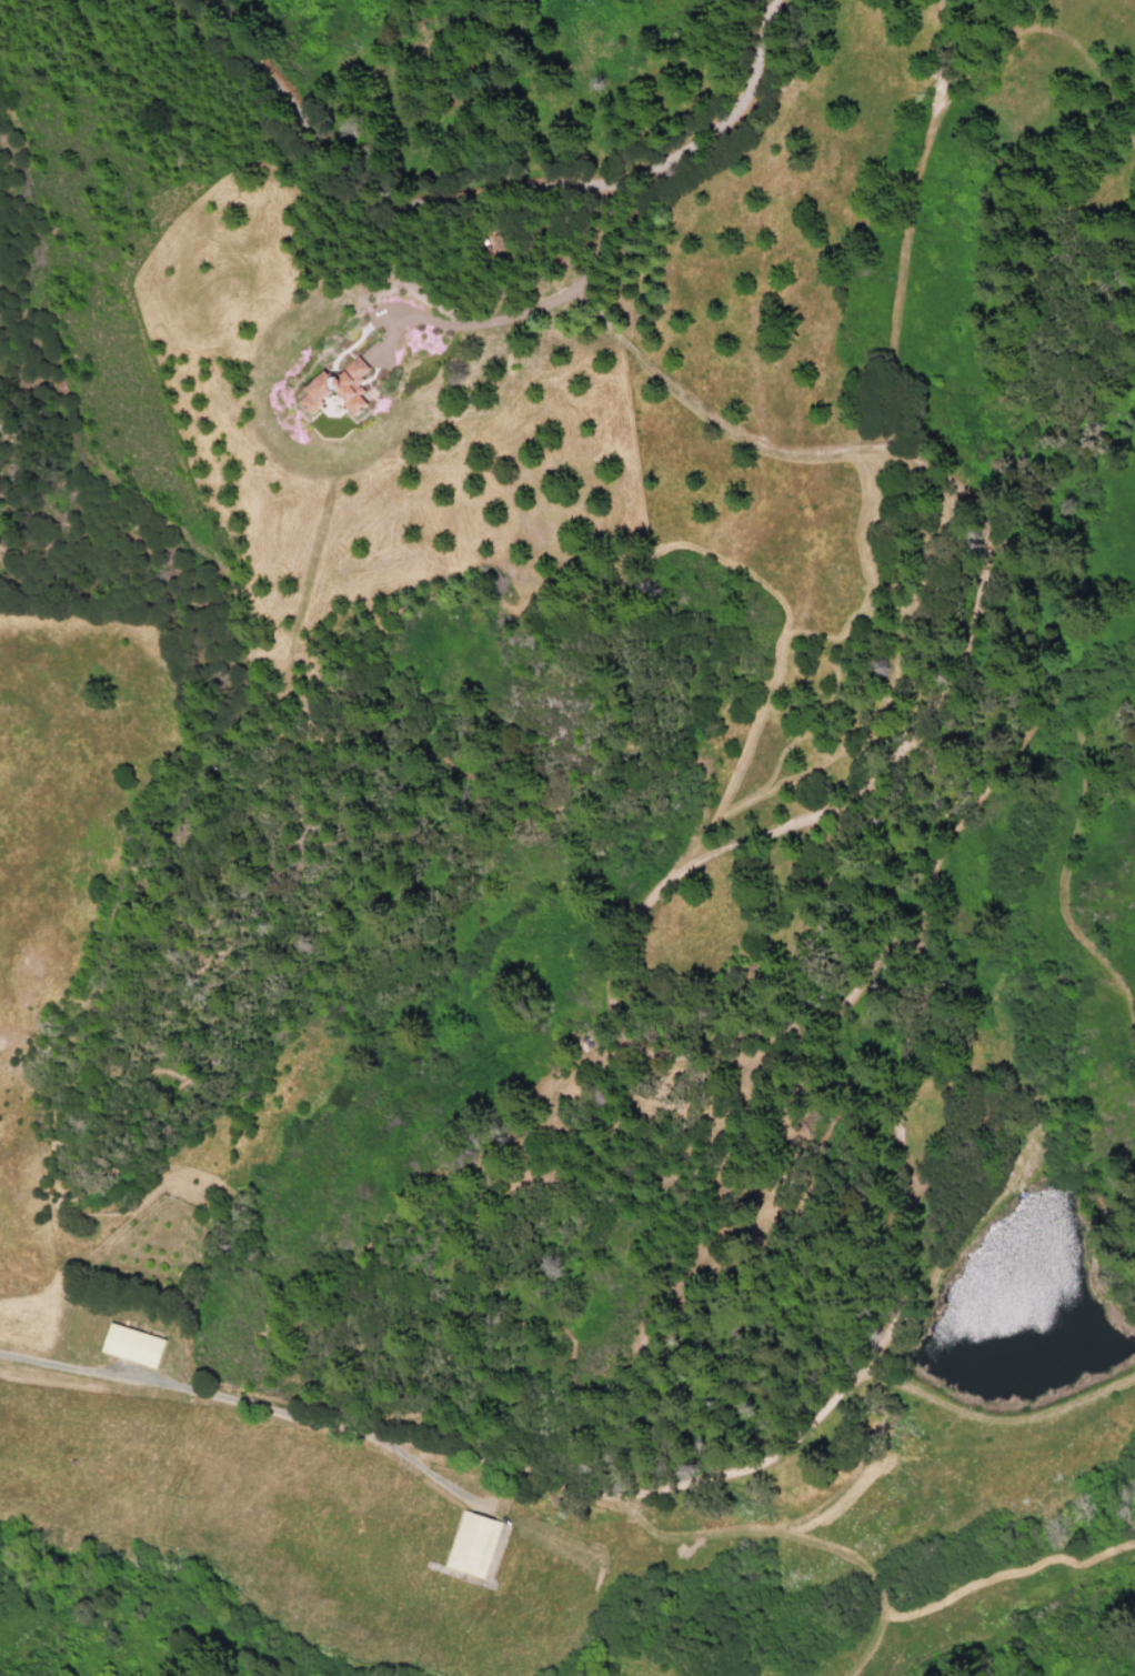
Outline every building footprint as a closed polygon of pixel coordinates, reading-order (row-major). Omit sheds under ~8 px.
[(319,364),(298,382),(303,390),(294,397),(305,410),(329,390),(352,418),(374,399),(355,377),(366,368),(351,349),(334,362),(338,367),(328,375),(319,364)] [(166,1339),(110,1322),(102,1351),(157,1368),(166,1339)] [(500,1519),(461,1510),(447,1568),(486,1577),(500,1519)]
